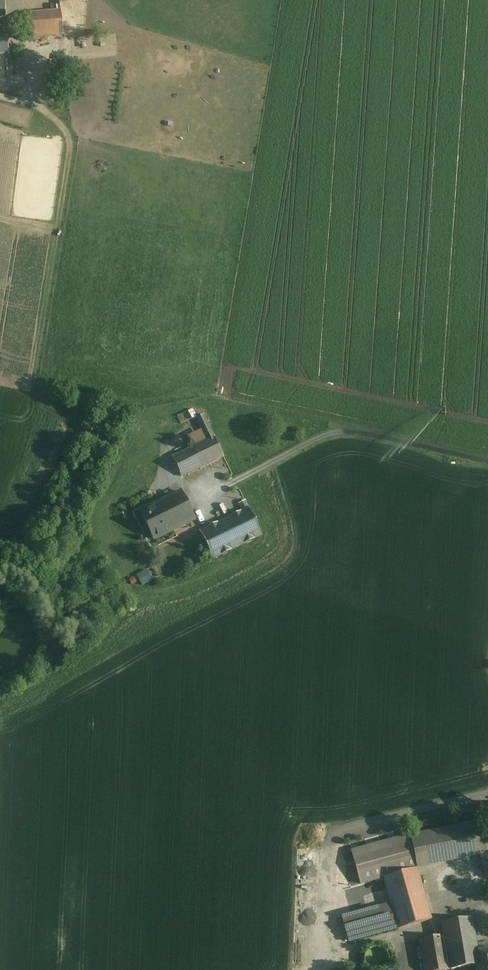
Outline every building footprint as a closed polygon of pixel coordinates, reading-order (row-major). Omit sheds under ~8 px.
[(59,11),(26,14),(29,39),(61,36),(59,11)] [(206,440),(172,457),(181,477),(223,457),(203,415),(195,419),(206,440)] [(180,492),(140,512),(154,540),(193,520),(180,492)] [(261,535),(248,508),(200,532),(213,559),(261,535)] [(148,568),(138,574),(143,585),(154,579),(148,568)] [(410,836),(410,835),(350,851),(360,884),(383,877),(390,903),(342,917),(348,942),(430,920),(416,869),(417,868),(415,860),(485,846),(480,821),(410,836)] [(476,965),(474,952),(478,951),(473,918),(442,923),(444,935),(420,939),(425,969),(445,969),(476,965)] [(478,951),(474,952),(476,965),(477,969),(487,969),(487,950),(478,951)]
